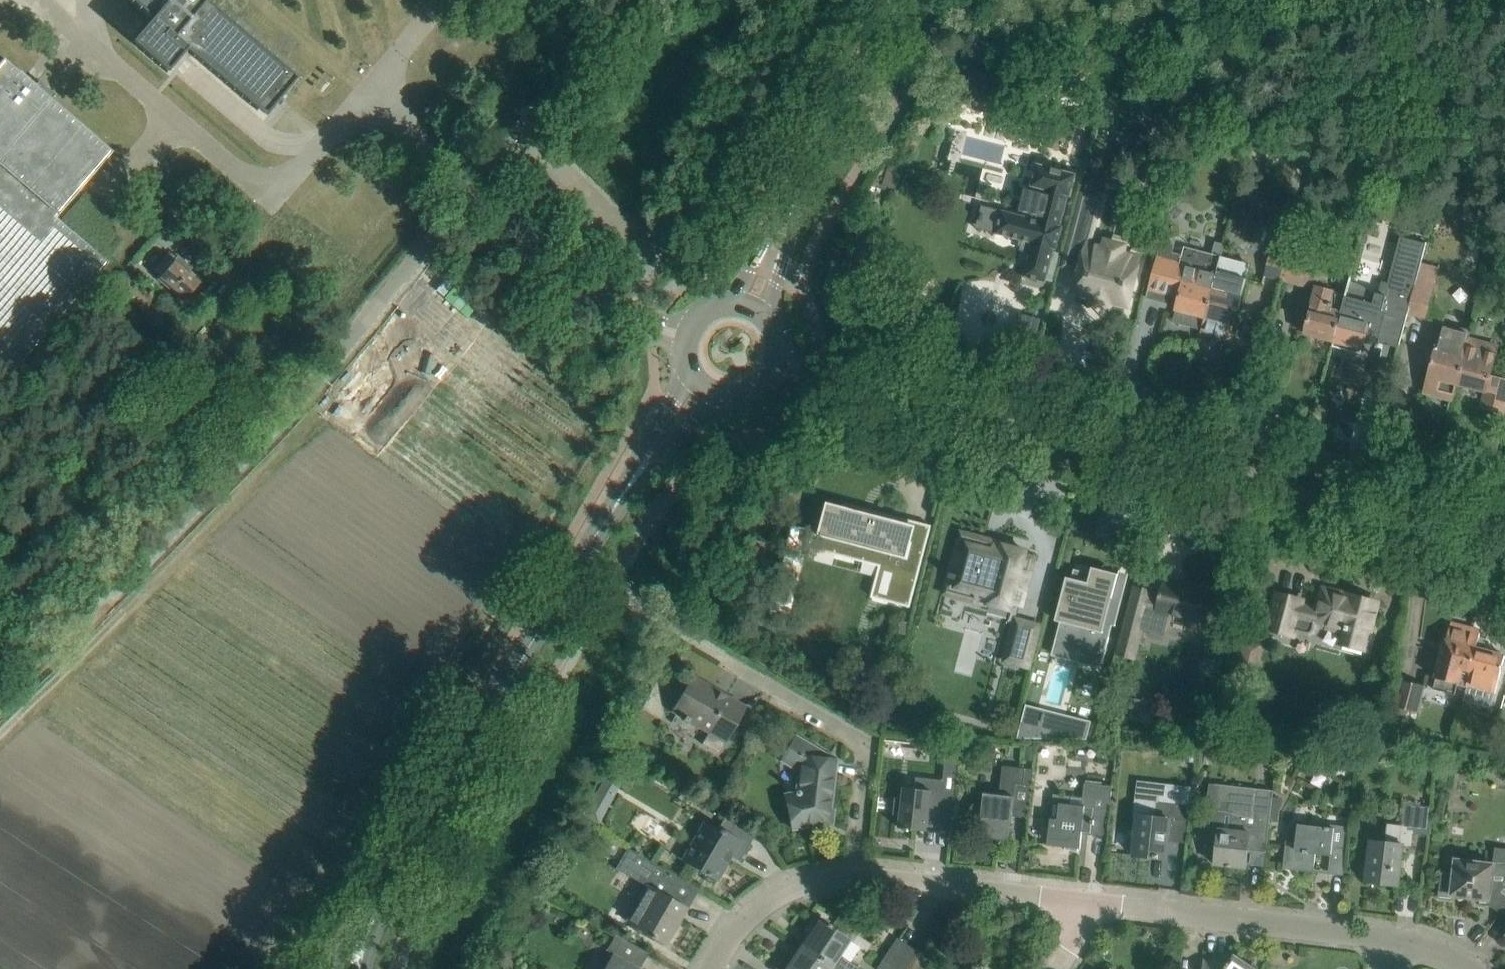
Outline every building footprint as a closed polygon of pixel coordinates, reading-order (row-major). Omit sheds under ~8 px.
[(170,71),(189,49),(267,116),(300,78),(209,0),(210,0),(132,0),(153,19),(134,41),(170,71)] [(0,64),(0,164),(57,216),(59,213),(86,183),(113,151),(51,98),(55,94),(39,81),(36,85),(5,58),(0,64)] [(1006,99),(1008,91),(973,82),(968,104),(983,107),(986,94),(1006,99)] [(984,207),(979,226),(996,231),(996,232),(996,233),(1032,242),(1023,276),(1046,282),(1055,248),(1057,249),(1063,226),(1061,225),(1069,196),(1071,196),(1077,173),(1037,163),(1031,186),(1030,189),(1025,188),(1019,210),(1024,212),(1023,215),(1015,213),(1009,211),(1002,210),(1002,211),(1001,212),(984,207)] [(13,372),(108,262),(57,216),(0,164),(0,361),(13,372)] [(1083,195),(1065,264),(1081,269),(1075,290),(1094,295),(1092,301),(1108,305),(1109,299),(1127,304),(1140,257),(1121,252),(1123,247),(1107,243),(1106,248),(1089,244),(1101,199),(1083,195)] [(1271,250),(1265,275),(1283,280),(1290,255),(1296,229),(1298,224),(1280,219),(1275,235),(1271,250)] [(1334,340),(1333,346),(1361,353),(1363,348),(1367,334),(1374,336),(1374,337),(1375,338),(1376,336),(1399,342),(1399,344),(1400,344),(1408,313),(1423,261),(1427,243),(1401,237),(1389,282),(1383,280),(1379,294),(1376,293),(1375,295),(1371,291),(1366,288),(1361,285),(1355,283),(1350,281),(1346,293),(1334,340)] [(1196,248),(1188,246),(1184,248),(1182,254),(1172,251),(1174,246),(1171,241),(1162,239),(1149,287),(1146,297),(1148,297),(1148,295),(1170,301),(1169,303),(1170,303),(1173,293),(1180,295),(1176,308),(1205,316),(1222,254),(1202,249),(1199,252),(1196,248)] [(192,267),(179,256),(172,250),(156,270),(162,275),(159,278),(185,300),(202,280),(198,276),(197,277),(189,270),(192,267)] [(1251,262),(1222,254),(1213,288),(1201,332),(1230,340),(1251,262)] [(1290,255),(1283,280),(1314,288),(1322,258),(1307,254),(1306,259),(1290,255)] [(1423,261),(1408,313),(1427,317),(1433,291),(1440,265),(1423,261)] [(1310,313),(1305,332),(1334,340),(1346,293),(1318,286),(1314,304),(1313,304),(1310,313)] [(1457,383),(1469,338),(1471,330),(1443,322),(1430,373),(1425,392),(1453,399),(1457,383)] [(1504,407),(1504,379),(1490,376),(1498,346),(1469,338),(1457,383),(1486,390),(1482,407),(1504,413),(1504,407)] [(817,531),(813,545),(901,568),(892,601),(910,606),(932,525),(930,524),(923,552),(908,548),(912,534),(898,531),(890,529),(892,522),(878,519),(878,518),(831,505),(832,503),(828,502),(820,532),(817,531)] [(983,544),(961,538),(952,572),(951,572),(950,577),(951,577),(948,587),(985,596),(990,598),(989,602),(990,603),(1011,608),(1012,604),(1016,605),(1017,600),(1021,601),(1032,558),(1025,556),(1026,550),(1004,544),(1003,549),(993,546),(992,548),(983,546),(983,544)] [(1068,578),(1057,620),(1066,623),(1064,633),(1063,640),(1078,644),(1075,658),(1101,665),(1112,624),(1111,624),(1115,607),(1110,606),(1118,574),(1092,567),(1089,577),(1072,573),(1071,579),(1068,578)] [(1118,653),(1134,658),(1142,628),(1163,633),(1169,611),(1209,622),(1216,595),(1164,581),(1160,595),(1151,593),(1152,590),(1136,586),(1118,653)] [(1272,612),(1268,628),(1293,634),(1295,630),(1309,634),(1314,631),(1316,623),(1346,631),(1343,643),(1369,649),(1374,628),(1371,623),(1376,602),(1346,594),(1340,597),(1322,592),(1317,610),(1301,605),(1302,599),(1277,593),(1272,612)] [(901,618),(898,630),(907,633),(911,621),(901,618)] [(1029,666),(1040,625),(1016,619),(1006,659),(1029,666)] [(1451,623),(1446,643),(1434,688),(1456,693),(1463,667),(1472,669),(1476,648),(1481,631),(1451,623)] [(1476,648),(1472,669),(1467,685),(1504,695),(1504,655),(1476,648)] [(1396,707),(1420,712),(1426,685),(1401,680),(1396,707)] [(712,691),(695,681),(672,721),(673,722),(678,713),(685,717),(684,719),(689,722),(690,720),(710,731),(703,743),(719,753),(745,706),(726,695),(724,699),(712,692),(712,691)] [(1026,704),(1018,737),(1083,738),(1088,720),(1062,713),(1058,729),(1024,721),(1028,705),(1026,704)] [(1189,716),(1187,728),(1201,731),(1204,718),(1189,716)] [(787,753),(784,757),(801,766),(800,773),(803,774),(801,789),(798,789),(797,796),(792,797),(799,826),(829,820),(836,759),(829,758),(830,756),(797,736),(787,753)] [(1171,748),(1169,761),(1195,764),(1197,750),(1171,748)] [(900,827),(904,828),(904,830),(909,830),(909,828),(927,830),(928,819),(938,821),(938,822),(952,824),(960,756),(946,754),(943,780),(916,776),(915,788),(904,786),(900,827)] [(971,807),(970,812),(973,817),(978,819),(981,820),(981,823),(979,823),(978,827),(980,827),(979,836),(1010,840),(1012,816),(1028,817),(1030,797),(1032,783),(1034,768),(1004,765),(1001,793),(985,791),(983,802),(980,802),(975,803),(971,807)] [(1107,836),(1109,816),(1113,785),(1085,782),(1084,795),(1054,792),(1048,844),(1080,848),(1082,833),(1107,836)] [(1266,847),(1273,790),(1210,782),(1204,830),(1219,831),(1215,864),(1227,865),(1227,866),(1231,866),(1231,863),(1246,864),(1245,867),(1246,867),(1249,845),(1266,847)] [(1186,842),(1189,822),(1191,803),(1159,800),(1160,794),(1136,791),(1133,815),(1142,816),(1137,853),(1134,853),(1134,854),(1139,855),(1139,856),(1152,858),(1152,856),(1165,858),(1167,840),(1186,842)] [(1429,834),(1432,806),(1433,798),(1425,797),(1424,805),(1406,803),(1404,825),(1387,823),(1385,841),(1371,840),(1367,881),(1398,885),(1403,844),(1412,845),(1413,832),(1429,834)] [(1273,800),(1270,823),(1278,824),(1280,812),(1284,803),(1279,800),(1273,800)] [(756,834),(738,823),(726,816),(720,826),(707,818),(683,859),(718,879),(727,863),(721,860),(725,852),(740,861),(756,834)] [(1344,874),(1346,855),(1349,828),(1299,822),(1297,842),(1287,841),(1284,865),(1314,868),(1316,851),(1331,852),(1329,873),(1344,874)] [(628,847),(621,860),(654,879),(650,886),(629,922),(652,935),(651,936),(655,938),(656,937),(665,943),(686,907),(684,905),(694,887),(699,890),(700,889),(682,878),(628,847)] [(1504,907),(1504,848),(1495,847),(1493,862),(1455,857),(1453,873),(1441,871),(1438,896),(1440,896),(1440,893),(1478,897),(1477,900),(1489,902),(1488,904),(1489,904),(1501,912),(1504,907)] [(802,945),(838,968),(857,968),(859,967),(839,953),(850,938),(831,926),(832,925),(828,922),(827,923),(820,918),(802,945)] [(632,942),(618,933),(608,949),(619,955),(615,961),(612,959),(606,968),(637,968),(638,967),(640,968),(649,952),(632,942)] [(893,968),(908,944),(897,937),(882,960),(893,968)] [(919,952),(908,944),(893,968),(894,968),(908,968),(919,952)] [(802,945),(786,968),(838,968),(802,945)] [(919,952),(908,968),(925,968),(931,960),(919,952)] [(1234,955),(1230,962),(1228,961),(1204,959),(1202,968),(1256,968),(1234,955)]
